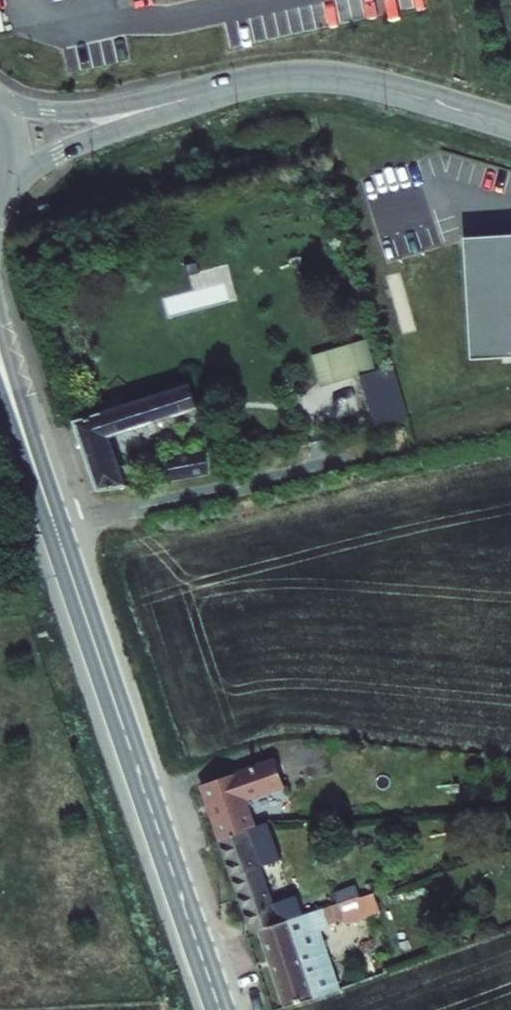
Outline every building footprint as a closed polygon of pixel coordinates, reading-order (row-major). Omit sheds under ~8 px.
[(501,242),(501,237),(467,239),(469,269),(473,269),(472,243),(501,242)] [(469,269),(474,361),(510,359),(510,237),(501,237),(501,242),(472,243),(473,269),(469,269)] [(363,373),(378,368),(369,337),(312,354),(322,385),(363,373)] [(395,363),(363,373),(376,426),(410,416),(395,363)] [(192,384),(77,422),(101,490),(128,487),(111,435),(199,407),(192,384)] [(174,480),(209,474),(206,454),(170,460),(174,480)] [(200,782),(220,841),(258,828),(262,827),(253,797),(284,787),(283,784),(273,757),(200,782)] [(273,757),(283,784),(293,781),(284,758),(273,757)] [(251,932),(260,930),(288,920),(305,915),(296,894),(272,901),(260,867),(272,863),(258,828),(220,841),(251,932)] [(338,904),(351,940),(399,927),(386,888),(338,904)] [(260,930),(286,1007),(313,998),(288,920),(260,930)]
